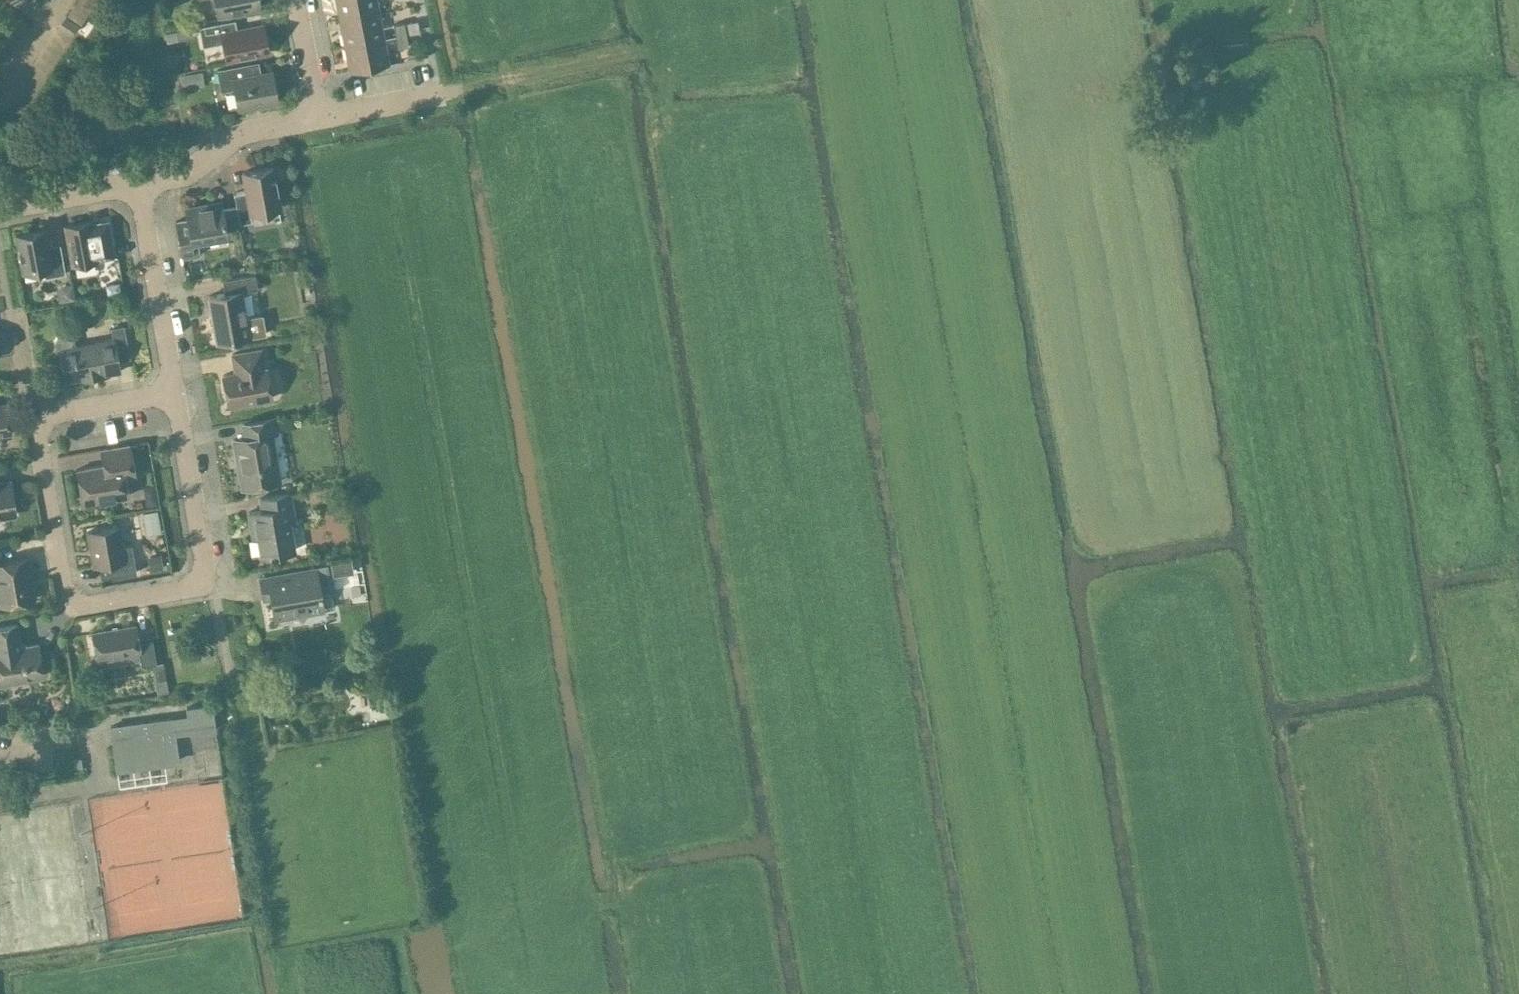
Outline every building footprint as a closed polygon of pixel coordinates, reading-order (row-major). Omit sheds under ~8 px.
[(216,15),(259,7),(258,0),(213,0),(216,15)] [(379,13),(376,0),(336,0),(340,20),(379,13)] [(345,46),(384,38),(379,13),(340,20),(345,46)] [(201,47),(221,43),(224,60),(268,52),(262,25),(237,30),(235,20),(197,27),(201,47)] [(408,45),(404,22),(393,24),(398,47),(408,45)] [(177,39),(176,31),(165,32),(167,41),(177,39)] [(389,64),(384,38),(345,46),(350,72),(389,64)] [(221,91),(234,89),(238,109),(277,101),(271,71),(261,73),(258,61),(216,69),(221,91)] [(202,71),(180,75),(183,88),(205,84),(202,71)] [(251,221),(250,214),(280,209),(272,167),(243,172),(246,190),(234,192),(239,223),(251,221)] [(184,207),(186,219),(174,221),(181,258),(200,255),(198,240),(227,236),(221,201),(184,207)] [(107,222),(91,225),(90,221),(65,226),(72,265),(97,260),(113,257),(107,222)] [(22,272),(44,269),(45,277),(66,273),(60,244),(48,246),(45,229),(15,235),(18,249),(19,258),(20,258),(22,272)] [(246,319),(241,291),(257,288),(254,274),(223,279),(225,294),(208,297),(216,342),(260,334),(258,317),(246,319)] [(118,280),(105,283),(107,292),(120,290),(118,280)] [(56,351),(61,351),(66,381),(120,371),(118,361),(130,358),(124,325),(111,328),(113,338),(75,345),(74,338),(70,335),(57,337),(54,341),(56,351)] [(266,368),(265,368),(262,346),(230,352),(233,373),(222,375),(227,406),(271,398),(266,368)] [(11,434),(6,404),(0,405),(0,436),(11,434)] [(240,421),(243,438),(233,440),(242,489),(279,482),(271,435),(278,434),(276,417),(240,421)] [(98,449),(102,466),(76,470),(82,504),(128,496),(124,477),(136,475),(130,443),(98,449)] [(16,514),(10,481),(0,483),(0,517),(16,514)] [(258,496),(260,510),(248,513),(252,534),(256,533),(261,556),(295,550),(289,521),(296,520),(292,491),(258,496)] [(157,509),(142,512),(146,535),(161,532),(157,509)] [(132,544),(122,546),(119,527),(87,532),(93,567),(99,566),(101,579),(136,572),(132,544)] [(161,554),(149,556),(151,571),(164,569),(161,554)] [(0,562),(0,599),(1,606),(35,600),(28,557),(0,562)] [(332,576),(354,572),(351,558),(330,562),(332,576)] [(274,620),(324,611),(316,568),(259,578),(262,594),(270,592),(274,620)] [(0,627),(0,686),(10,685),(10,682),(43,677),(38,643),(26,645),(20,641),(17,624),(0,627)] [(152,640),(139,642),(136,625),(92,633),(97,662),(140,655),(142,666),(156,663),(152,640)] [(156,693),(169,691),(162,662),(150,664),(156,693)] [(52,709),(50,705),(47,702),(41,703),(39,707),(40,712),(44,715),(50,713),(52,709)] [(187,715),(172,718),(111,726),(117,770),(178,761),(174,734),(190,732),(190,734),(217,730),(213,703),(186,707),(187,715)] [(74,768),(82,768),(81,758),(73,758),(74,768)]
